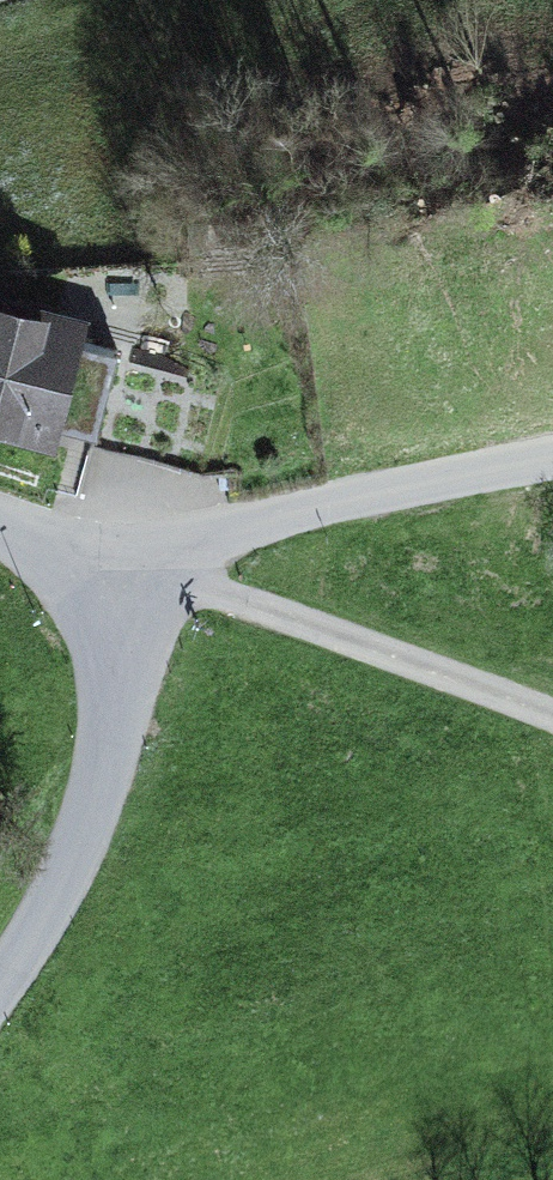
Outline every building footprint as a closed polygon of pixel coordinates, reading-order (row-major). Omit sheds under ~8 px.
[(0,294),(0,419),(98,443),(127,325),(0,294)]
